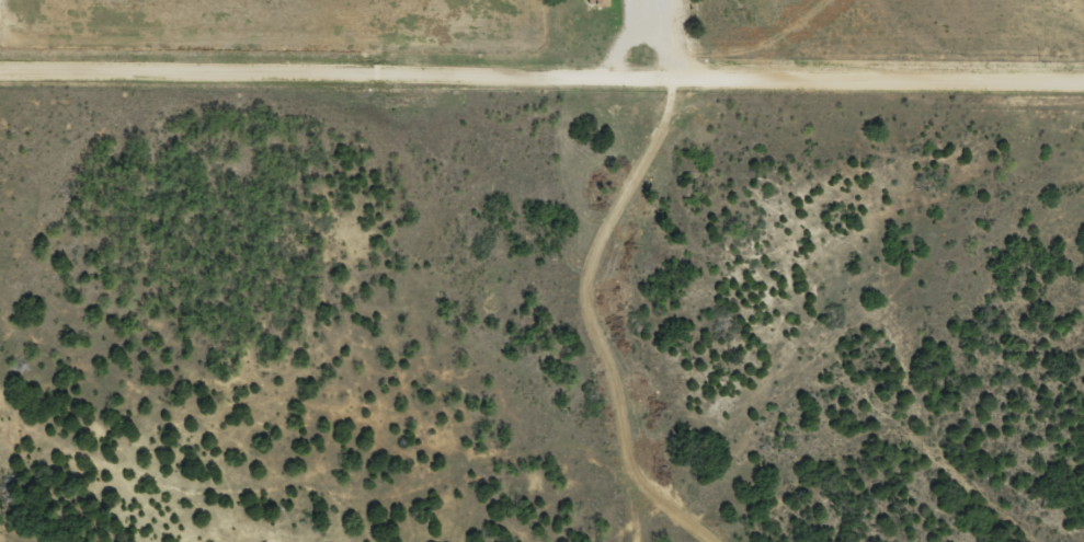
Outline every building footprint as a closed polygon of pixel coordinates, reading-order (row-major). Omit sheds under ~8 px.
[(582,9),(607,9),(607,0),(582,0),(582,9)]
